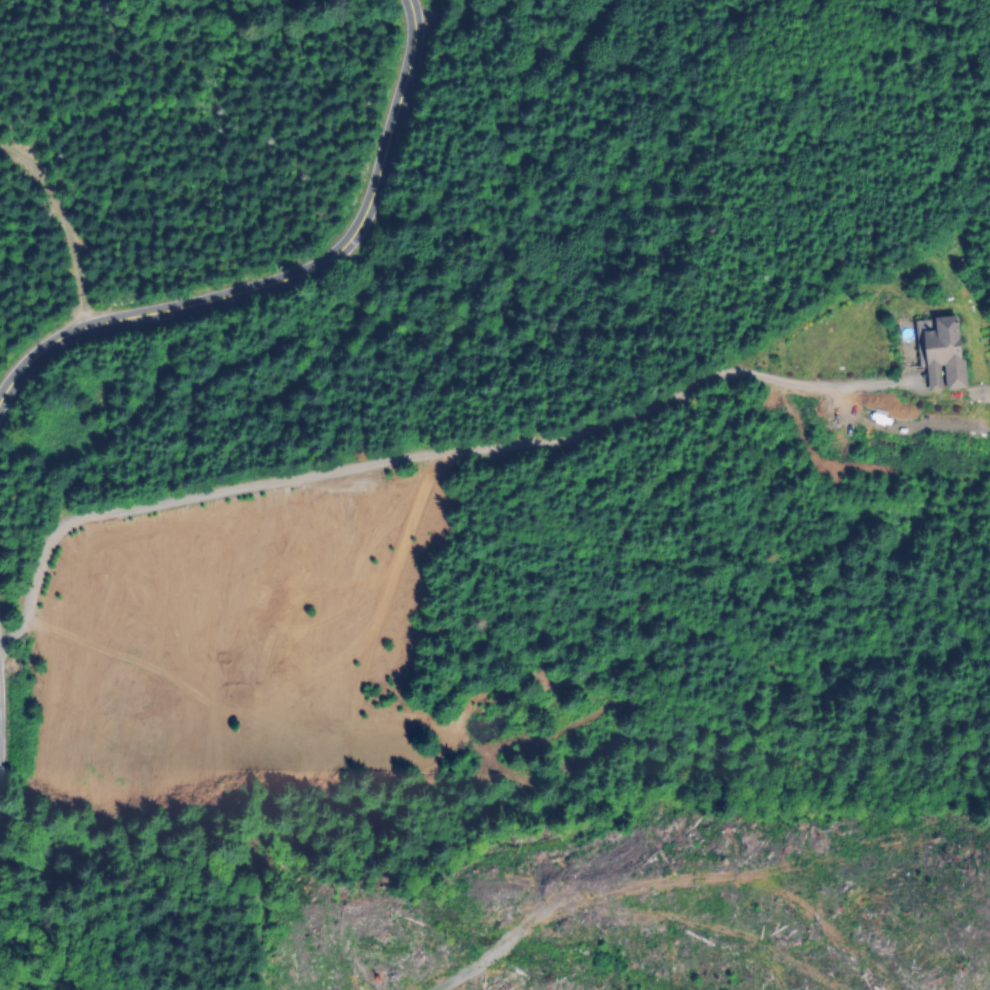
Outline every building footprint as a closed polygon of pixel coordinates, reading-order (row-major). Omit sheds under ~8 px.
[(967,389),(928,389),(924,328),(939,328),(939,314),(961,309),(967,389)]
